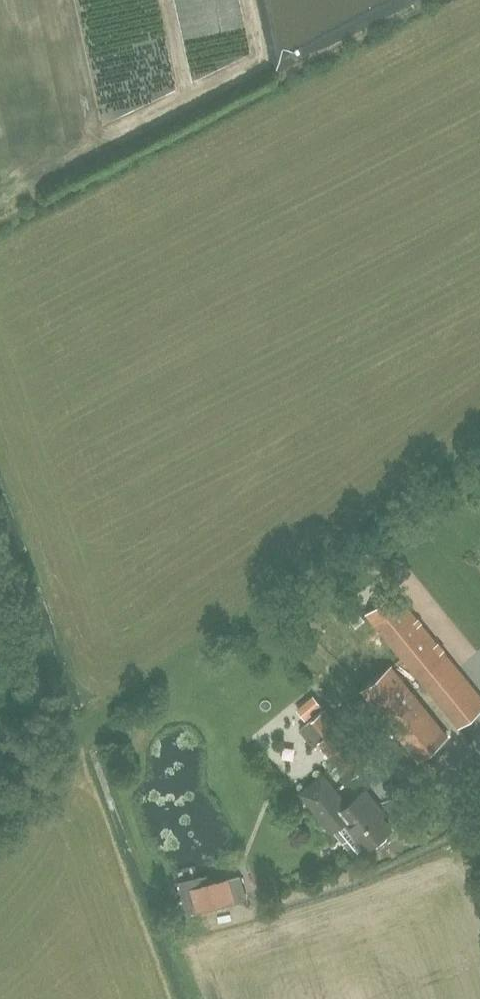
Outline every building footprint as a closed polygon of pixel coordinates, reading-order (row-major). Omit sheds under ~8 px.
[(470,684),(394,591),(367,613),(459,724),(479,707),(479,695),(470,684)] [(448,734),(391,666),(363,689),(419,758),(448,734)] [(320,742),(333,758),(351,778),(371,761),(353,741),(326,708),(305,725),(320,742)] [(388,836),(384,832),(390,827),(374,807),(377,804),(365,789),(346,805),(321,775),(302,791),(332,829),(333,828),(354,854),(364,846),(366,848),(374,841),(378,845),(388,836)] [(191,889),(197,911),(246,898),(240,876),(191,889)]
